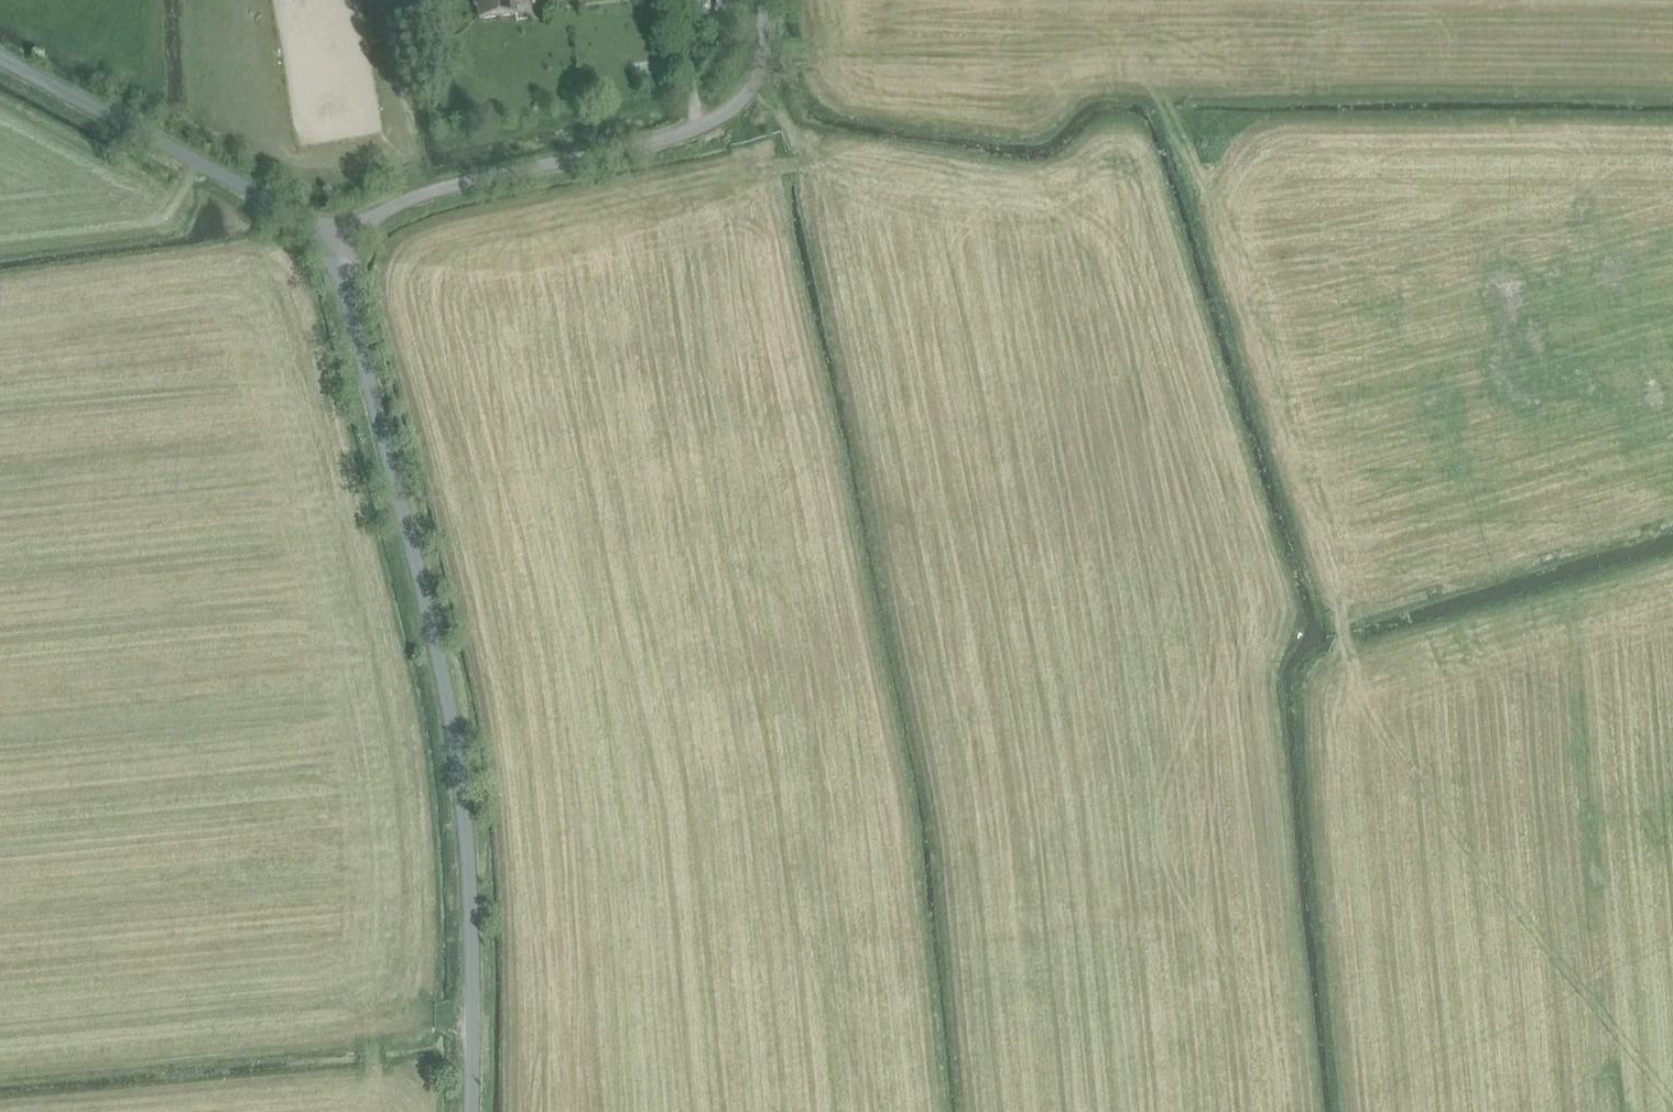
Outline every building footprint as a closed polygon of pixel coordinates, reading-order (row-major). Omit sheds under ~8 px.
[(473,7),(476,7),(477,19),(514,14),(512,0),(472,0),(473,7)]
